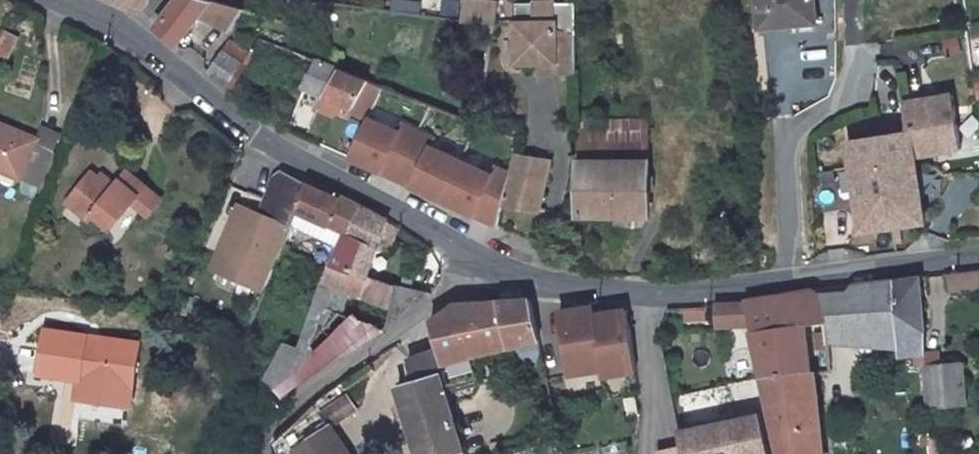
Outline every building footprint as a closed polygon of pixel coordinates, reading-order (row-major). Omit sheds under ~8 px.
[(137,11),(144,5),(146,0),(111,0),(137,11)] [(205,0),(179,0),(155,29),(159,35),(176,48),(199,19),(213,2),(205,0)] [(456,24),(489,28),(493,2),(479,0),(460,0),(456,24)] [(762,28),(817,24),(815,0),(759,0),(762,28)] [(246,12),(213,2),(199,19),(232,32),(246,12)] [(538,65),(556,64),(556,74),(577,75),(576,35),(557,35),(555,6),(529,7),(528,23),(516,23),(517,65),(538,65)] [(7,28),(1,49),(17,54),(23,33),(7,28)] [(253,56),(232,42),(210,74),(229,90),(253,56)] [(322,61),(308,86),(352,109),(352,111),(367,119),(370,114),(385,87),(322,61)] [(556,64),(538,65),(539,74),(556,74),(556,64)] [(848,140),(860,231),(923,221),(912,156),(959,148),(961,148),(952,94),(904,103),(908,130),(859,139),(848,140)] [(859,139),(908,130),(904,103),(859,111),(859,139)] [(364,126),(335,111),(319,142),(348,157),(364,126)] [(393,125),(370,114),(367,119),(364,126),(348,157),(394,179),(420,130),(405,122),(400,132),(392,128),(393,125)] [(0,118),(0,165),(39,180),(51,145),(35,139),(37,133),(0,118)] [(592,120),(577,120),(578,154),(579,216),(648,218),(648,141),(592,141),(592,120)] [(435,138),(420,130),(394,179),(441,200),(461,160),(439,149),(438,151),(430,147),(435,138)] [(959,148),(966,198),(978,196),(978,145),(961,148),(959,148)] [(508,174),(500,204),(533,214),(546,165),(513,156),(508,174)] [(484,171),(461,160),(441,200),(495,225),(500,204),(508,174),(495,167),(490,177),(482,173),(484,171)] [(296,211),(328,223),(324,235),(340,240),(344,229),(349,231),(358,206),(339,196),(338,198),(305,183),(294,173),(284,169),(272,176),(258,216),(289,229),(296,211)] [(159,201),(125,171),(109,188),(91,171),(65,201),(88,220),(93,215),(108,228),(131,203),(145,216),(159,201)] [(385,219),(358,206),(349,231),(344,229),(340,240),(331,264),(366,273),(385,219)] [(366,273),(331,264),(320,292),(311,318),(299,352),(284,396),(374,335),(380,331),(383,330),(337,309),(344,290),(392,307),(433,294),(433,290),(374,278),(375,276),(366,273)] [(948,275),(949,289),(978,286),(978,271),(948,275)] [(919,278),(892,282),(897,334),(899,356),(925,353),(919,278)] [(867,285),(852,287),(843,302),(826,303),(827,339),(897,334),(892,282),(867,285)] [(815,292),(746,302),(746,306),(751,326),(762,376),(763,379),(811,373),(808,348),(828,345),(827,339),(826,303),(815,292)] [(478,299),(430,320),(439,349),(443,362),(469,356),(540,339),(532,299),(478,299)] [(593,305),(559,310),(568,374),(604,369),(594,313),(593,305)] [(712,319),(709,305),(688,308),(690,323),(712,319)] [(746,306),(713,307),(716,325),(751,326),(746,306)] [(628,308),(594,313),(604,369),(604,374),(638,369),(628,308)] [(83,334),(42,329),(36,375),(77,380),(78,373),(130,380),(135,341),(94,336),(94,340),(82,339),(83,334)] [(299,352),(283,346),(268,379),(284,396),(299,352)] [(399,386),(420,453),(460,453),(466,452),(443,375),(443,362),(439,349),(411,360),(415,382),(399,386)] [(926,365),(929,407),(965,405),(962,363),(940,364),(939,352),(925,353),(926,365)] [(469,356),(443,362),(443,375),(446,382),(475,374),(469,356)] [(763,379),(779,453),(823,453),(817,396),(813,372),(811,373),(763,379)] [(130,380),(78,373),(77,380),(130,388),(130,380)] [(332,427),(358,409),(350,395),(322,414),(325,419),(310,428),(316,437),(332,427)] [(680,432),(681,447),(682,453),(770,453),(761,415),(680,432)] [(924,438),(929,453),(972,453),(963,426),(924,438)] [(300,453),(349,453),(332,427),(316,437),(297,449),(300,453)] [(604,453),(629,453),(626,442),(602,447),(604,453)]
